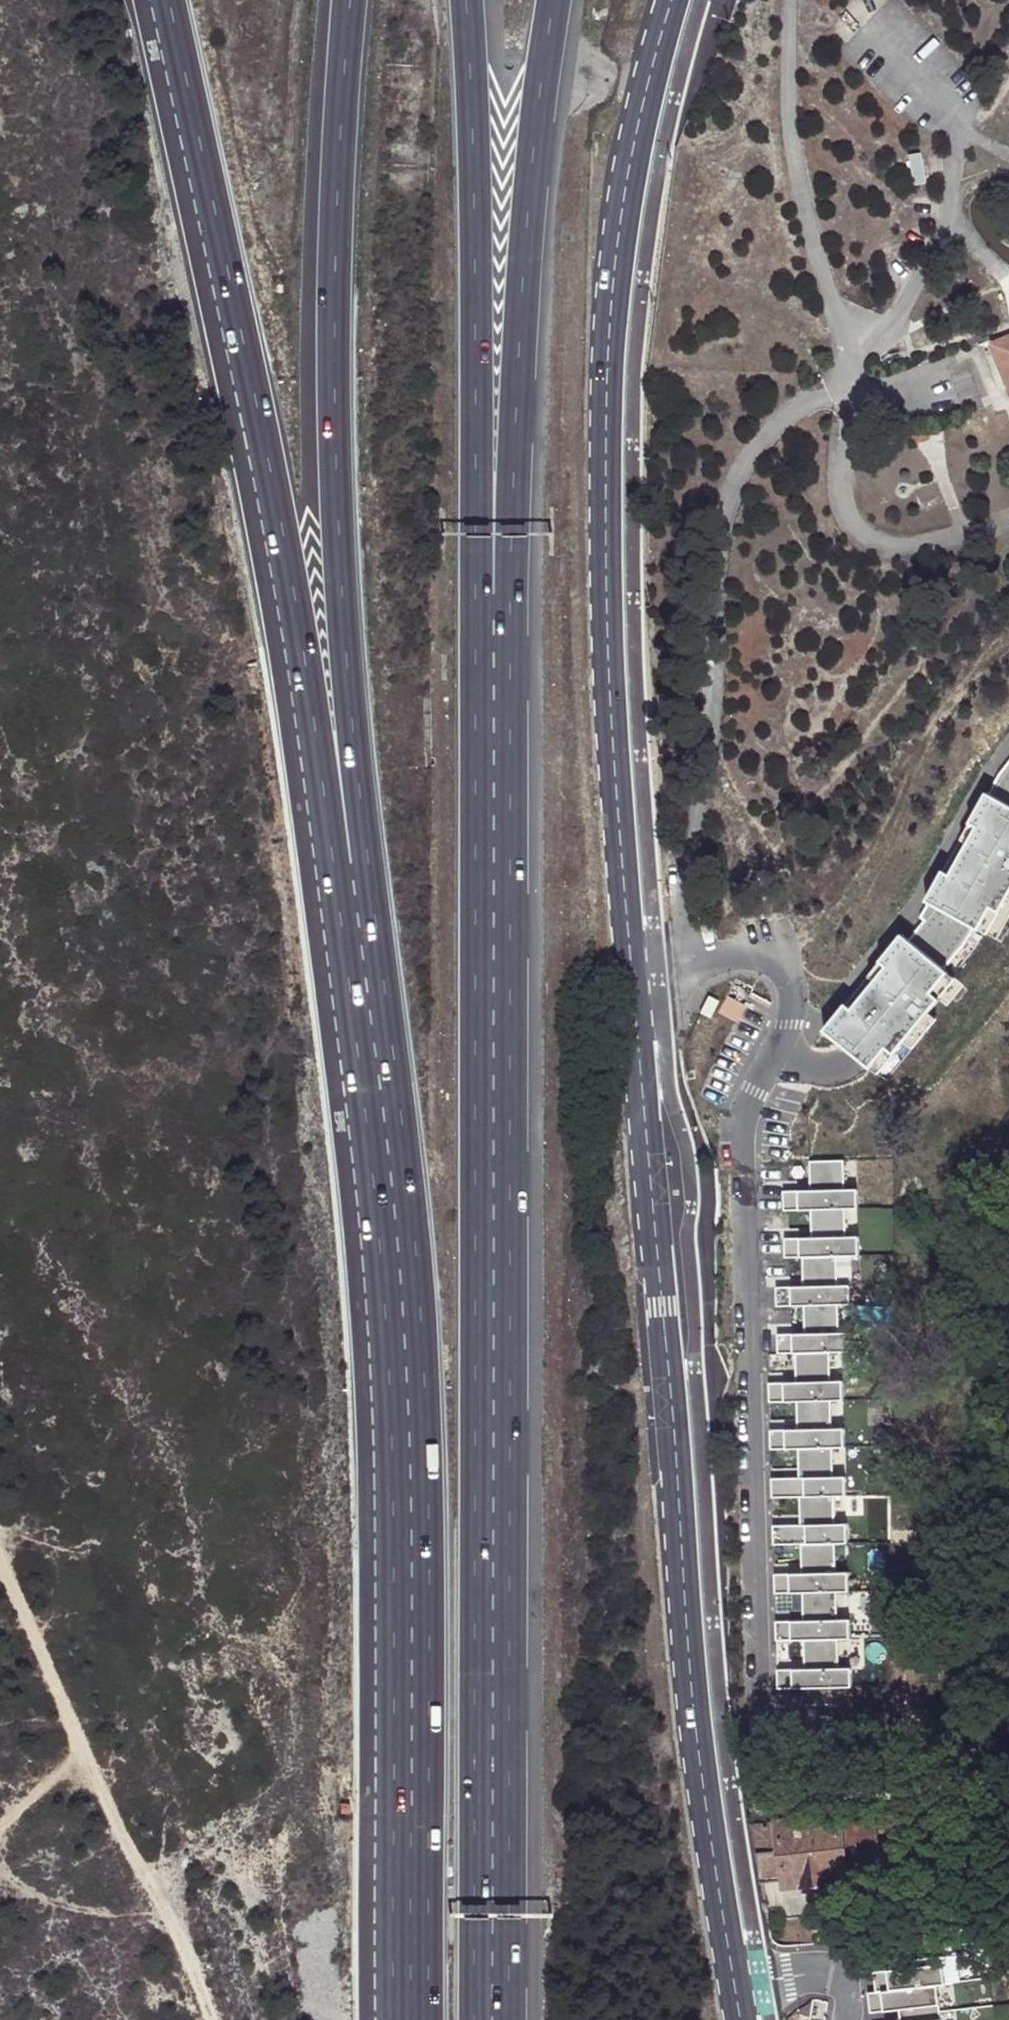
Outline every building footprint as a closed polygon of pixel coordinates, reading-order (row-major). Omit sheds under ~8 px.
[(987,346),(1008,397),(1008,337),(987,346)] [(996,780),(1008,786),(1008,785),(1008,774),(1003,769),(999,775),(996,780)] [(1008,786),(996,780),(987,794),(985,793),(968,823),(981,831),(973,846),(960,838),(925,901),(928,903),(920,918),(924,921),(930,926),(926,932),(919,927),(908,940),(902,935),(880,962),(892,972),(881,984),(869,975),(824,1031),(871,1069),(911,1020),(918,1026),(941,999),(933,993),(949,973),(945,969),(971,946),(975,929),(979,931),(1000,894),(1008,899),(1008,785),(1008,786)] [(960,838),(973,846),(981,831),(968,823),(960,838)] [(1008,917),(1008,899),(1000,894),(979,931),(996,940),(1008,917)] [(930,926),(924,921),(919,927),(926,932),(930,926)] [(869,975),(881,984),(892,972),(880,962),(869,975)] [(964,985),(949,973),(933,993),(941,999),(918,1026),(911,1020),(871,1069),(886,1081),(964,985)] [(844,1161),(810,1162),(810,1191),(783,1192),(784,1211),(811,1210),(812,1238),(784,1239),(785,1258),(803,1257),(803,1286),(776,1287),(777,1306),(804,1305),(805,1334),(777,1335),(778,1354),(796,1353),(797,1383),(769,1383),(769,1402),(797,1401),(798,1430),(770,1430),(771,1449),(798,1449),(799,1478),(772,1479),(772,1498),(800,1497),(801,1525),(773,1526),(774,1545),(801,1544),(802,1574),(775,1574),(775,1593),(803,1592),(803,1621),(776,1622),(776,1641),(804,1640),(805,1669),(777,1670),(778,1689),(852,1687),(851,1668),(839,1668),(838,1639),(850,1639),(850,1620),(838,1620),(837,1592),(849,1592),(849,1573),(836,1573),(835,1543),(848,1543),(847,1524),(835,1524),(834,1496),(846,1496),(846,1477),(833,1478),(833,1448),(845,1448),(845,1429),(832,1429),(831,1401),(844,1400),(843,1382),(831,1382),(830,1352),(852,1352),(852,1333),(839,1333),(838,1304),(851,1304),(850,1285),(838,1285),(837,1256),(859,1255),(858,1236),(846,1237),(845,1208),(858,1208),(857,1189),(845,1190),(844,1161)] [(840,1813),(750,1824),(755,1856),(779,1854),(784,1882),(785,1886),(846,1877),(846,1867),(879,1862),(877,1845),(908,1841),(905,1810),(841,1817),(840,1813)] [(779,1854),(755,1856),(760,1886),(784,1882),(779,1854)] [(941,1956),(944,1984),(936,1985),(940,2019),(956,2019),(951,1983),(959,1982),(956,1954),(941,1956)] [(901,1961),(902,1969),(873,1973),(875,1993),(867,1994),(869,2013),(898,2010),(900,2019),(940,2019),(936,1985),(944,1984),(941,1956),(901,1961)]
